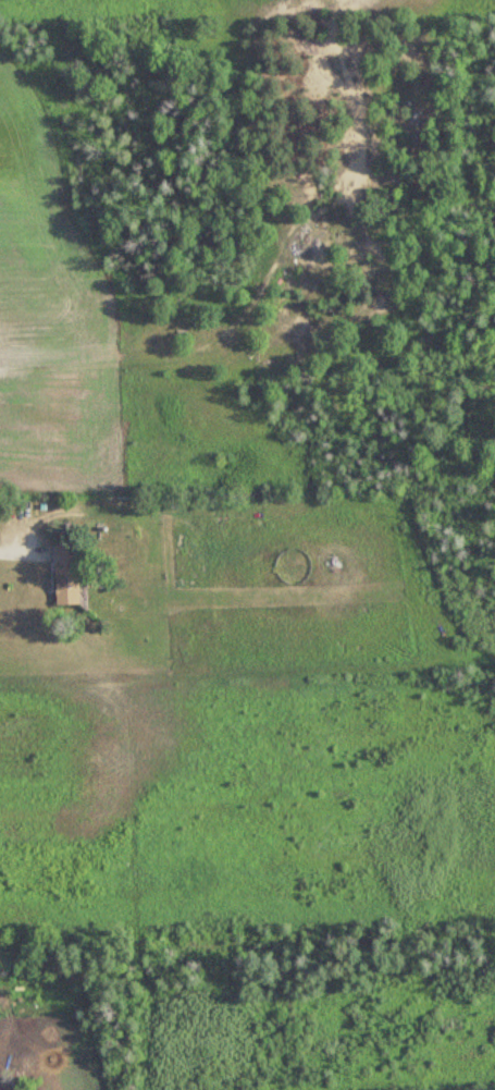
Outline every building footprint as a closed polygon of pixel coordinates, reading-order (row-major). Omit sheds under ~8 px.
[(79,604),(79,544),(57,544),(57,604),(79,604)]
